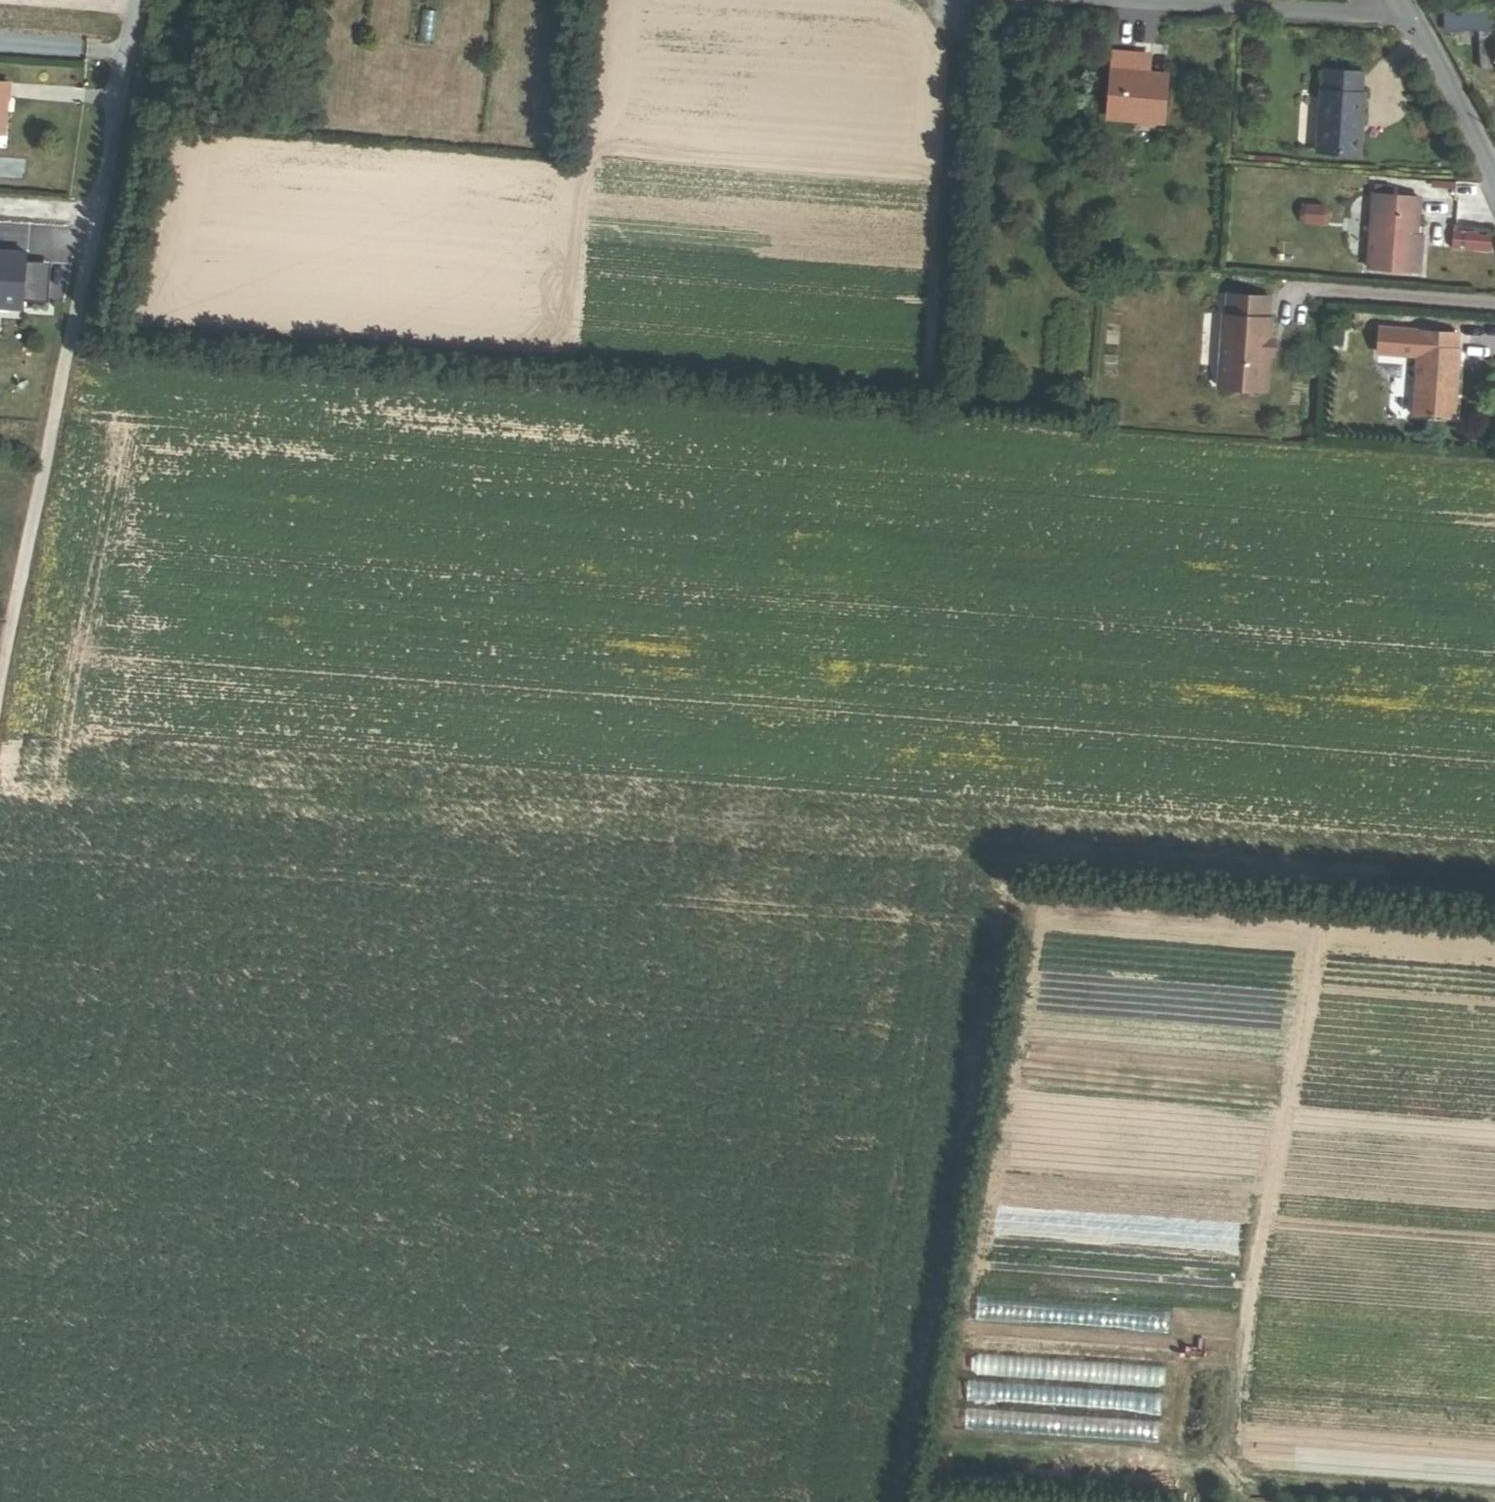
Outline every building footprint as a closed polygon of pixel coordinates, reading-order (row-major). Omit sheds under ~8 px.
[(1480,33),(1492,32),(1491,11),(1446,13),(1447,35),(1480,33)] [(1494,72),(1494,32),(1492,32),(1480,33),(1482,72),(1494,72)] [(1127,56),(1110,54),(1109,71),(1126,72),(1127,56)] [(1126,72),(1141,74),(1142,57),(1127,56),(1126,72)] [(1322,89),(1320,89),(1315,154),(1360,157),(1364,92),(1362,92),(1363,72),(1323,70),(1322,89)] [(1160,117),(1164,75),(1141,74),(1126,72),(1109,71),(1105,113),(1160,117)] [(7,98),(8,98),(9,83),(0,82),(0,133),(4,133),(7,98)] [(1160,123),(1160,117),(1105,113),(1105,119),(1160,123)] [(1419,233),(1422,198),(1372,193),(1365,269),(1421,274),(1425,234),(1419,233)] [(1475,251),(1476,232),(1452,231),(1451,250),(1475,251)] [(0,257),(0,312),(24,313),(28,259),(0,257)] [(1270,338),(1272,319),(1269,318),(1271,297),(1227,294),(1225,315),(1223,315),(1217,387),(1266,391),(1269,355),(1272,355),(1274,338),(1270,338)] [(1411,417),(1452,421),(1458,352),(1452,352),(1453,335),(1419,331),(1411,417)]
